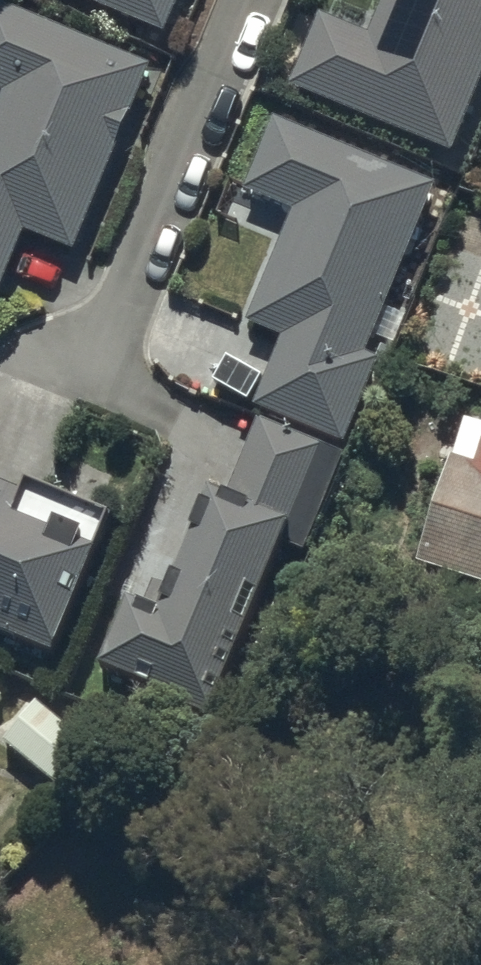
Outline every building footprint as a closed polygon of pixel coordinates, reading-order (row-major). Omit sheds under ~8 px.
[(167,37),(183,0),(76,0),(167,37)] [(480,94),(480,0),(389,0),(372,41),(322,21),(293,92),(454,158),(480,94)] [(28,236),(76,256),(153,72),(0,8),(0,95),(6,97),(0,112),(0,302),(28,236)] [(257,413),(347,450),(382,366),(368,361),(438,191),(277,125),(247,197),(296,217),(249,330),(285,345),(257,413)] [(468,424),(421,571),(480,590),(480,428),(468,424)] [(347,461),(262,427),(229,507),(214,500),(163,624),(134,612),(106,679),(163,702),(172,713),(214,730),(288,551),(306,559),(347,461)] [(58,664),(116,523),(29,487),(25,497),(0,487),(0,640),(58,664)] [(40,710),(8,747),(69,799),(101,761),(40,710)]
